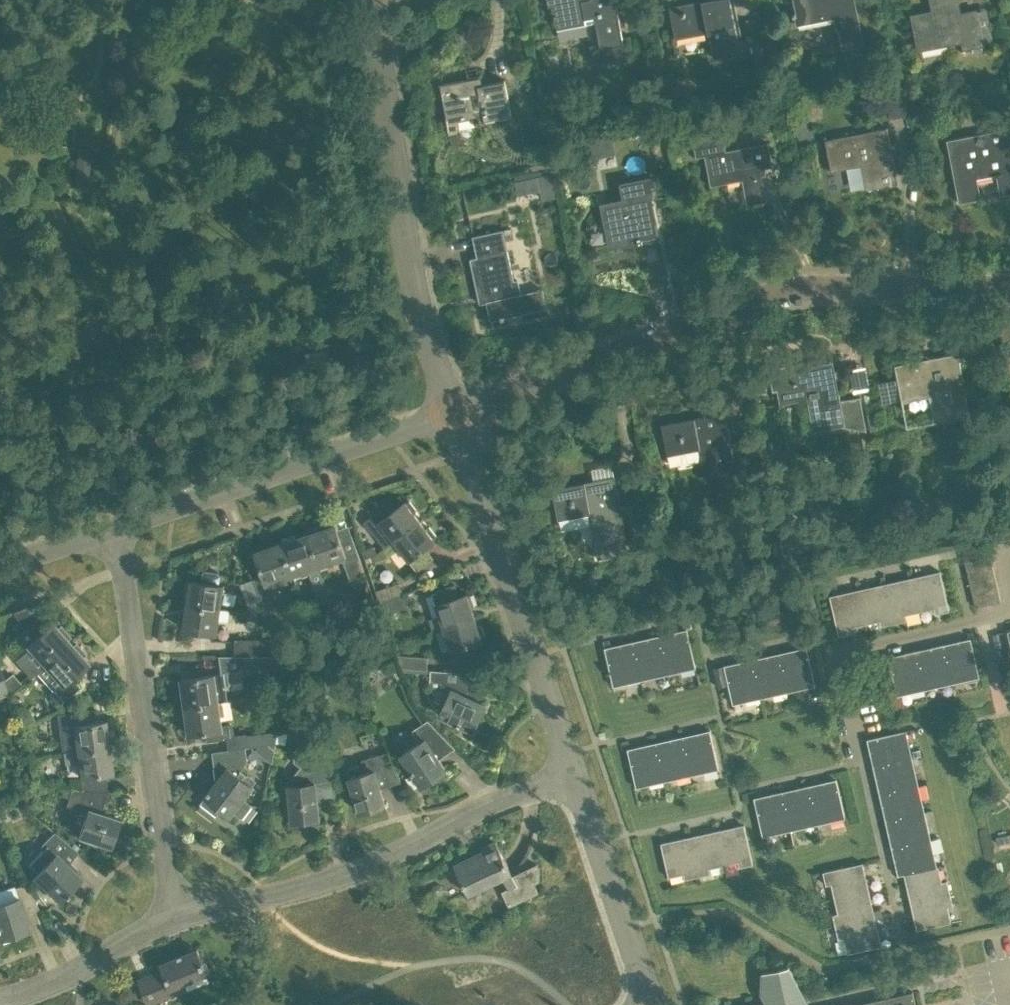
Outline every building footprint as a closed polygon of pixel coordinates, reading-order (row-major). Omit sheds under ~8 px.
[(624,44),(616,0),(551,0),(556,25),(594,18),(601,49),(602,49),(622,45),(624,44)] [(735,24),(731,0),(697,0),(668,6),(675,39),(709,32),(714,58),(741,53),(735,24)] [(798,22),(837,15),(843,48),(862,45),(854,0),(794,0),(798,22)] [(920,48),(964,40),(966,48),(983,45),(976,11),(960,14),(957,0),(932,0),(935,11),(913,16),(920,48)] [(622,45),(602,49),(604,59),(624,55),(622,45)] [(512,115),(506,79),(483,84),(482,76),(441,83),(447,117),(446,117),(449,134),(461,131),(459,117),(476,114),(476,118),(474,118),(475,124),(481,123),(481,121),(512,115)] [(887,106),(890,121),(906,117),(903,103),(887,106)] [(912,107),(914,122),(926,120),(924,104),(912,107)] [(896,172),(890,140),(887,127),(825,139),(831,167),(861,161),(867,189),(890,185),(887,174),(896,172)] [(947,140),(959,203),(982,198),(981,190),(979,190),(976,178),(992,174),(992,177),(998,176),(1001,195),(1009,193),(1009,128),(947,140)] [(705,154),(726,150),(723,134),(693,140),(696,157),(705,155),(705,154)] [(768,141),(726,150),(705,154),(705,155),(712,186),(743,180),(748,205),(767,201),(761,168),(773,166),(768,141)] [(552,157),(549,143),(542,145),(544,158),(552,157)] [(544,199),(556,196),(551,173),(539,176),(544,199)] [(625,199),(603,204),(611,244),(637,239),(637,242),(659,237),(650,196),(656,194),(653,177),(622,184),(625,199)] [(470,258),(473,272),(480,303),(488,302),(492,320),(547,308),(543,288),(518,294),(511,264),(531,261),(527,246),(470,258)] [(958,352),(895,364),(902,399),(931,393),(936,421),(970,415),(958,352)] [(845,423),(840,398),(833,361),(775,372),(780,403),(808,398),(814,429),(845,423)] [(725,411),(662,422),(668,455),(700,449),(705,480),(737,474),(725,411)] [(630,552),(627,539),(615,476),(553,488),(559,519),(590,513),(596,545),(599,558),(630,552)] [(383,549),(420,520),(416,515),(418,512),(410,501),(406,502),(405,501),(394,510),(389,504),(365,522),(385,547),(383,548),(383,549)] [(420,520),(383,549),(389,557),(401,548),(409,559),(417,569),(434,556),(426,546),(435,539),(434,538),(436,535),(428,524),(424,525),(420,520)] [(334,524),(308,533),(319,566),(343,557),(351,579),(365,574),(352,535),(340,540),(334,524)] [(319,566),(308,533),(281,541),(293,574),(308,569),(320,605),(331,601),(319,566)] [(960,540),(976,607),(1002,601),(986,534),(960,540)] [(263,576),(252,580),(262,610),(264,616),(276,612),(266,583),(293,574),(281,541),(255,550),(263,576)] [(363,550),(366,559),(378,555),(378,553),(375,545),(375,546),(363,550)] [(204,572),(203,581),(192,580),(192,581),(188,583),(187,594),(190,597),(189,604),(221,609),(224,584),(222,584),(223,574),(220,571),(208,569),(204,572)] [(940,571),(912,577),(920,612),(935,608),(936,613),(949,610),(940,571)] [(912,577),(885,583),(894,623),(907,620),(906,615),(920,612),(912,577)] [(262,610),(252,580),(241,584),(251,613),(262,610)] [(380,602),(404,594),(400,582),(376,590),(380,602)] [(894,623),(885,583),(858,589),(866,624),(880,621),(881,626),(894,623)] [(444,627),(475,617),(472,609),(474,606),(470,596),(468,595),(467,594),(459,596),(455,585),(432,593),(432,594),(433,594),(440,615),(430,619),(434,631),(444,627)] [(866,624),(858,589),(830,596),(839,635),(852,632),(851,627),(866,624)] [(408,606),(404,594),(380,602),(384,613),(408,606)] [(221,609),(189,604),(187,614),(184,615),(183,625),(185,628),(185,629),(217,633),(221,609)] [(475,617),(444,627),(455,660),(471,655),(467,645),(483,640),(483,638),(484,636),(481,628),(478,627),(475,617)] [(31,676),(70,642),(52,622),(35,637),(27,628),(19,635),(30,648),(17,660),(31,676)] [(688,629),(660,635),(669,674),(696,668),(688,629)] [(669,674),(660,635),(633,641),(642,680),(669,674)] [(235,656),(240,655),(279,655),(275,639),(235,638),(235,656)] [(971,638),(944,644),(952,683),(980,677),(971,638)] [(642,680),(633,641),(605,647),(614,686),(642,680)] [(88,662),(70,642),(31,676),(31,677),(36,672),(53,690),(49,694),(59,705),(79,687),(71,678),(88,662)] [(944,644),(917,650),(925,689),(952,683),(944,644)] [(807,646),(779,653),(788,692),(816,685),(807,646)] [(925,689),(917,650),(889,657),(898,695),(925,689)] [(779,653),(752,659),(761,698),(788,692),(779,653)] [(281,667),(279,655),(240,655),(243,667),(281,667)] [(430,658),(399,656),(402,666),(430,668),(430,658)] [(761,698),(752,659),(725,665),(728,681),(734,704),(761,698)] [(728,681),(725,665),(715,668),(718,683),(728,681)] [(9,694),(0,669),(0,697),(9,694)] [(478,674),(431,670),(430,688),(452,690),(440,714),(474,730),(485,705),(471,698),(476,687),(478,674)] [(185,706),(218,701),(229,700),(225,673),(181,680),(185,706)] [(218,701),(185,706),(189,733),(206,731),(207,741),(231,738),(236,737),(235,728),(230,729),(229,724),(222,725),(218,701)] [(63,752),(109,746),(105,720),(89,722),(88,710),(58,714),(63,752)] [(456,749),(454,747),(428,720),(413,731),(420,742),(401,755),(421,786),(446,770),(439,760),(456,749)] [(247,734),(249,746),(276,744),(278,730),(247,734)] [(683,736),(692,775),(719,769),(711,730),(683,736)] [(874,767),(913,758),(906,730),(868,739),(874,767)] [(692,775),(683,736),(656,742),(665,781),(692,775)] [(665,781),(656,742),(628,749),(636,788),(665,781)] [(381,788),(400,781),(402,781),(384,744),(365,750),(367,757),(361,759),(365,772),(349,776),(360,811),(385,803),(381,788)] [(109,746),(63,752),(65,765),(78,763),(82,789),(107,791),(105,772),(112,771),(109,746)] [(225,770),(205,796),(229,815),(253,785),(237,773),(251,756),(249,746),(214,751),(216,765),(219,765),(225,770)] [(318,800),(334,798),(335,798),(330,751),(294,755),(294,761),(300,766),(291,777),(292,785),(289,785),(293,820),(319,817),(318,800)] [(913,758),(874,767),(880,794),(919,785),(913,758)] [(836,779),(809,785),(818,824),(846,818),(836,779)] [(818,824),(809,785),(782,791),(791,830),(818,824)] [(919,785),(880,794),(886,821),(925,813),(919,785)] [(107,791),(82,789),(72,789),(67,805),(87,812),(80,836),(110,846),(119,819),(101,813),(108,791),(107,791)] [(791,830),(782,791),(755,798),(764,837),(791,830)] [(931,840),(925,813),(886,821),(892,849),(931,840)] [(716,830),(724,865),(739,862),(740,867),(753,864),(744,824),(716,830)] [(716,830),(689,837),(698,876),(711,873),(709,868),(724,865),(716,830)] [(67,864),(68,862),(79,851),(54,831),(43,842),(46,844),(29,862),(29,863),(38,872),(35,875),(59,898),(80,876),(67,864)] [(698,876),(689,837),(661,843),(669,877),(684,874),(685,879),(698,876)] [(513,873),(511,870),(497,839),(482,846),(484,850),(455,864),(468,892),(469,892),(469,891),(504,874),(510,886),(503,889),(510,904),(539,890),(535,881),(540,878),(540,867),(537,861),(513,873)] [(931,840),(892,849),(899,875),(904,874),(905,875),(939,867),(939,866),(937,866),(931,840)] [(835,898),(869,890),(863,863),(823,872),(826,885),(832,884),(835,898)] [(942,881),(939,867),(905,875),(911,902),(950,893),(947,880),(942,881)] [(39,908),(26,883),(15,887),(18,897),(0,902),(0,937),(29,927),(25,913),(39,908)] [(443,889),(441,885),(437,884),(433,886),(432,890),(434,894),(438,895),(442,893),(443,889)] [(869,890),(835,898),(838,913),(833,914),(836,927),(875,918),(869,890)] [(950,893),(911,902),(917,930),(951,922),(948,907),(953,905),(950,893)] [(882,945),(875,918),(836,927),(839,939),(844,938),(847,953),(882,945)] [(163,968),(151,973),(138,978),(148,1003),(183,989),(181,982),(207,971),(197,947),(161,962),(163,968)] [(789,966),(762,972),(760,992),(766,1002),(767,1004),(811,1004),(789,966)] [(913,990),(870,1000),(870,1004),(866,1004),(916,1004),(913,990)]
